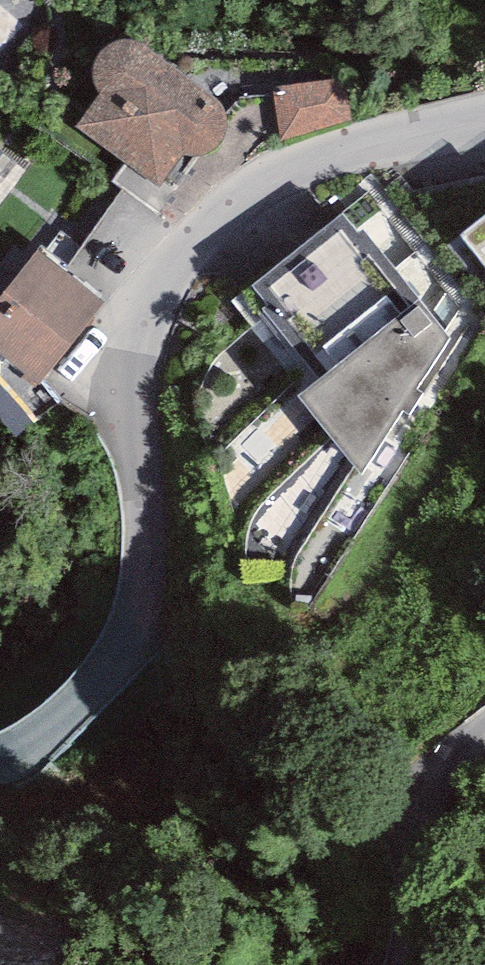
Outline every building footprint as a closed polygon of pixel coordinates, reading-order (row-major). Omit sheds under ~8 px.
[(99,93),(74,127),(158,189),(184,154),(206,155),(222,143),(229,123),(222,102),(138,40),(114,43),(98,56),(93,75),(99,93)] [(347,78),(274,91),(282,137),(355,124),(347,78)] [(34,172),(0,140),(0,209),(34,172)] [(368,193),(231,300),(302,391),(297,396),(365,474),(403,410),(410,413),(423,394),(416,387),(449,338),(442,332),(459,309),(368,193)] [(457,234),(484,270),(484,213),(457,234)] [(0,299),(0,354),(38,385),(104,305),(38,252),(0,299)]
